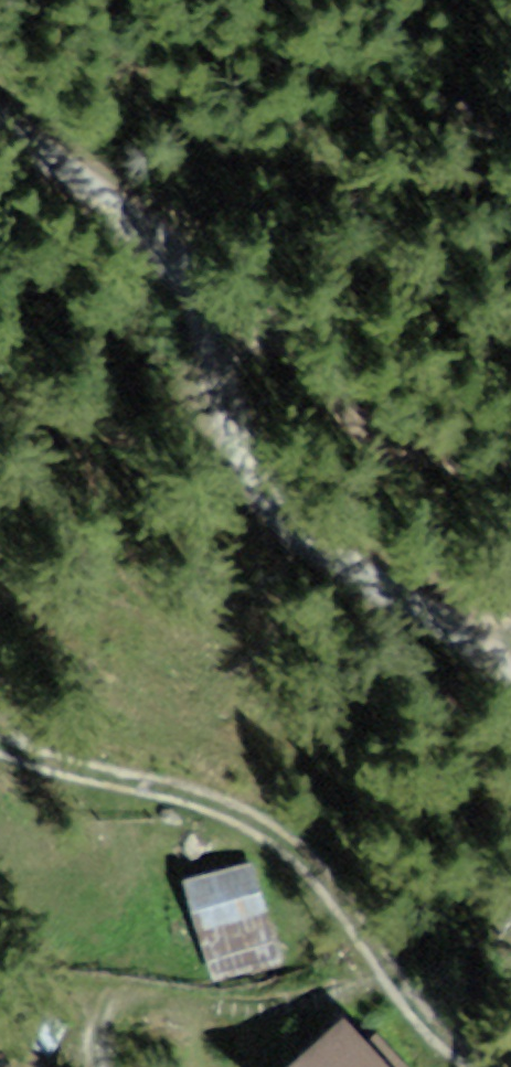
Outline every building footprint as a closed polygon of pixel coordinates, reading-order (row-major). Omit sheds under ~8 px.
[(263,871),(217,884),(239,961),(285,947),(263,871)] [(372,1015),(315,1066),(419,1066),(372,1015)]
